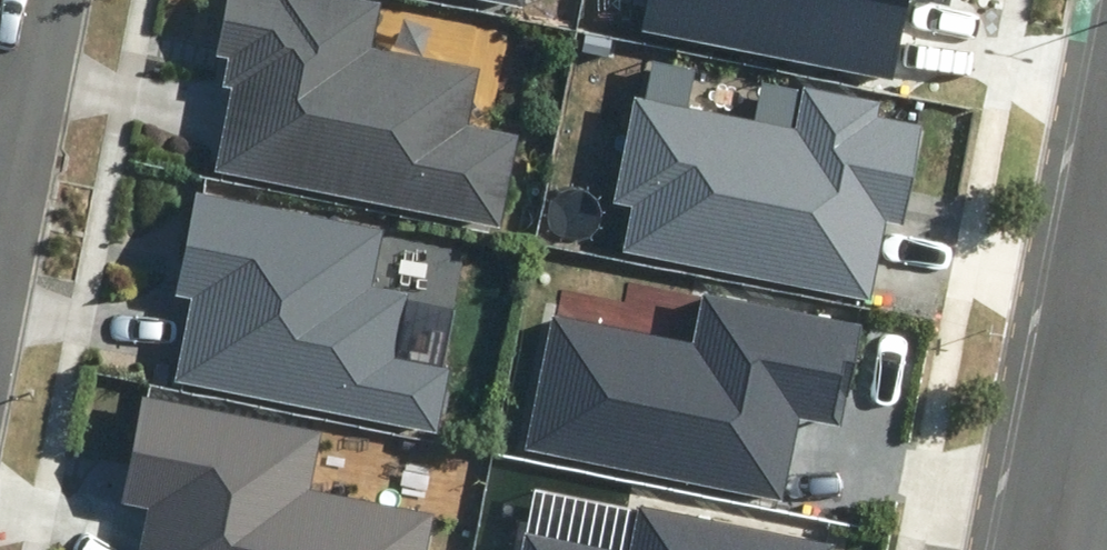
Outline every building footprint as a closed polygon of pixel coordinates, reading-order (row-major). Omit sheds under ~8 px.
[(382,3),(368,0),(227,0),(215,58),(227,60),(222,87),(229,89),(212,173),(500,229),(518,138),(466,128),(478,70),(373,49),(382,3)] [(892,76),(906,0),(650,0),(644,29),(892,76)] [(803,88),(796,125),(633,95),(613,203),(631,206),(622,253),(871,300),(886,221),(903,225),(922,127),(875,118),(877,102),(803,88)] [(177,378),(437,433),(451,367),(398,355),(411,292),(371,284),(383,229),(196,190),(174,295),(193,299),(177,378)] [(525,449),(782,500),(799,416),(842,425),(863,322),(703,290),(693,340),(552,312),(525,449)] [(319,435),(144,398),(121,504),(149,510),(140,549),(430,549),(437,517),(307,488),(319,435)] [(642,509),(634,549),(832,549),(832,546),(642,509)] [(528,536),(525,549),(601,549),(528,536)]
